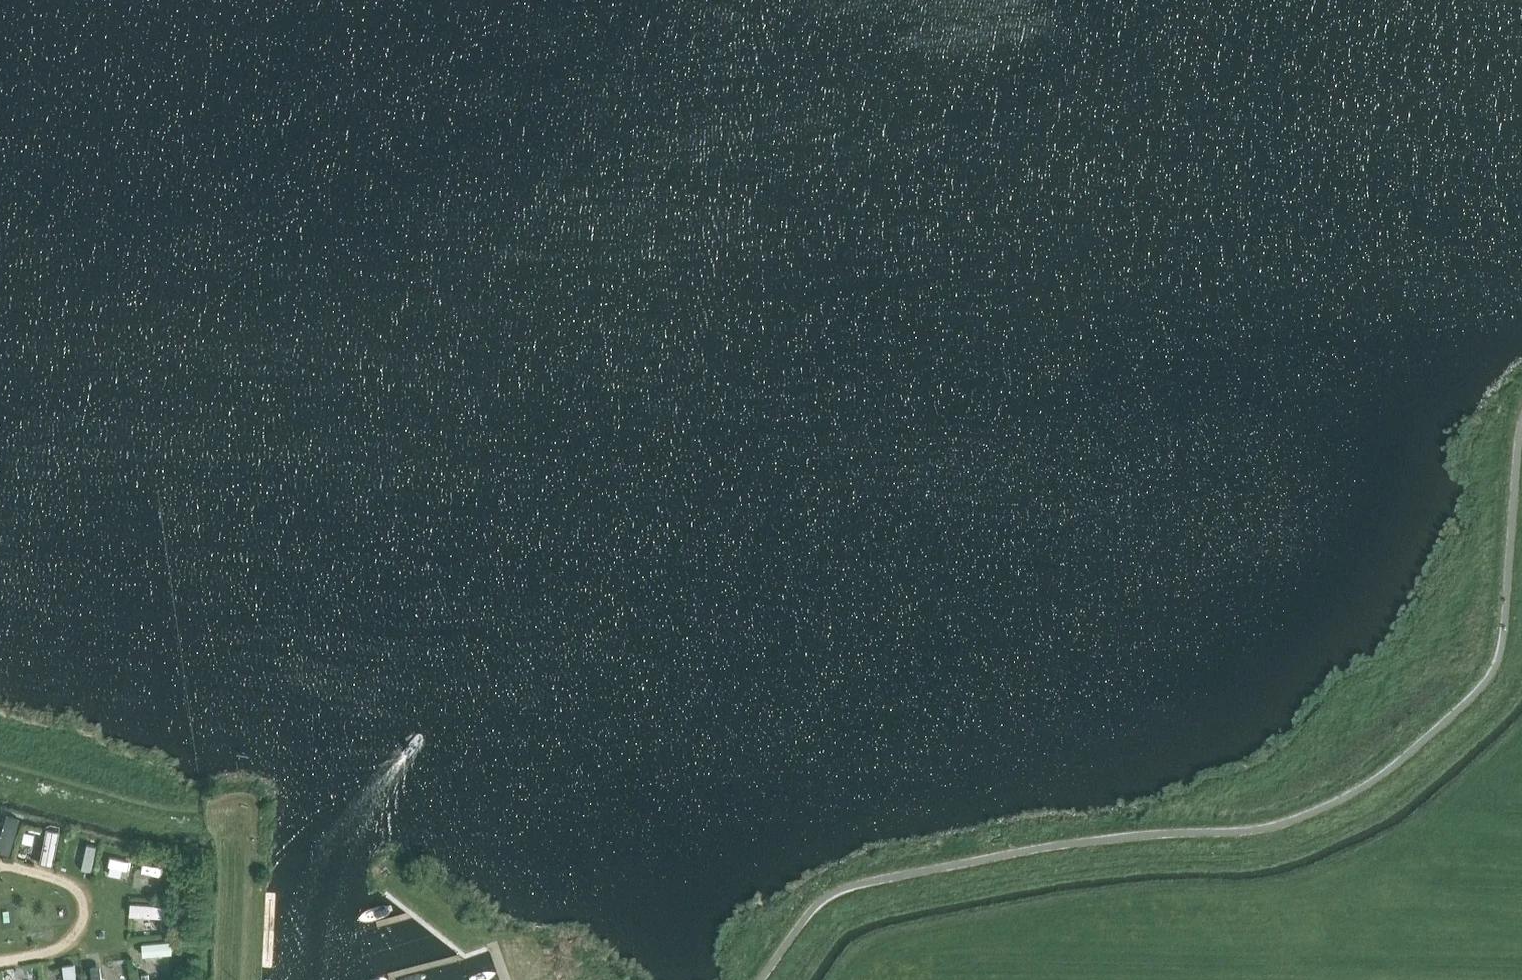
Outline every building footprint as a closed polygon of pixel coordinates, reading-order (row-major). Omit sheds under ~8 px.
[(95,871),(97,846),(76,845),(75,858),(84,858),(83,870),(95,871)] [(126,876),(127,858),(110,857),(109,874),(126,876)] [(132,915),(168,916),(168,903),(132,902),(132,915)] [(173,938),(144,943),(146,956),(175,952),(173,938)] [(77,962),(64,963),(66,979),(79,979),(77,962)]
